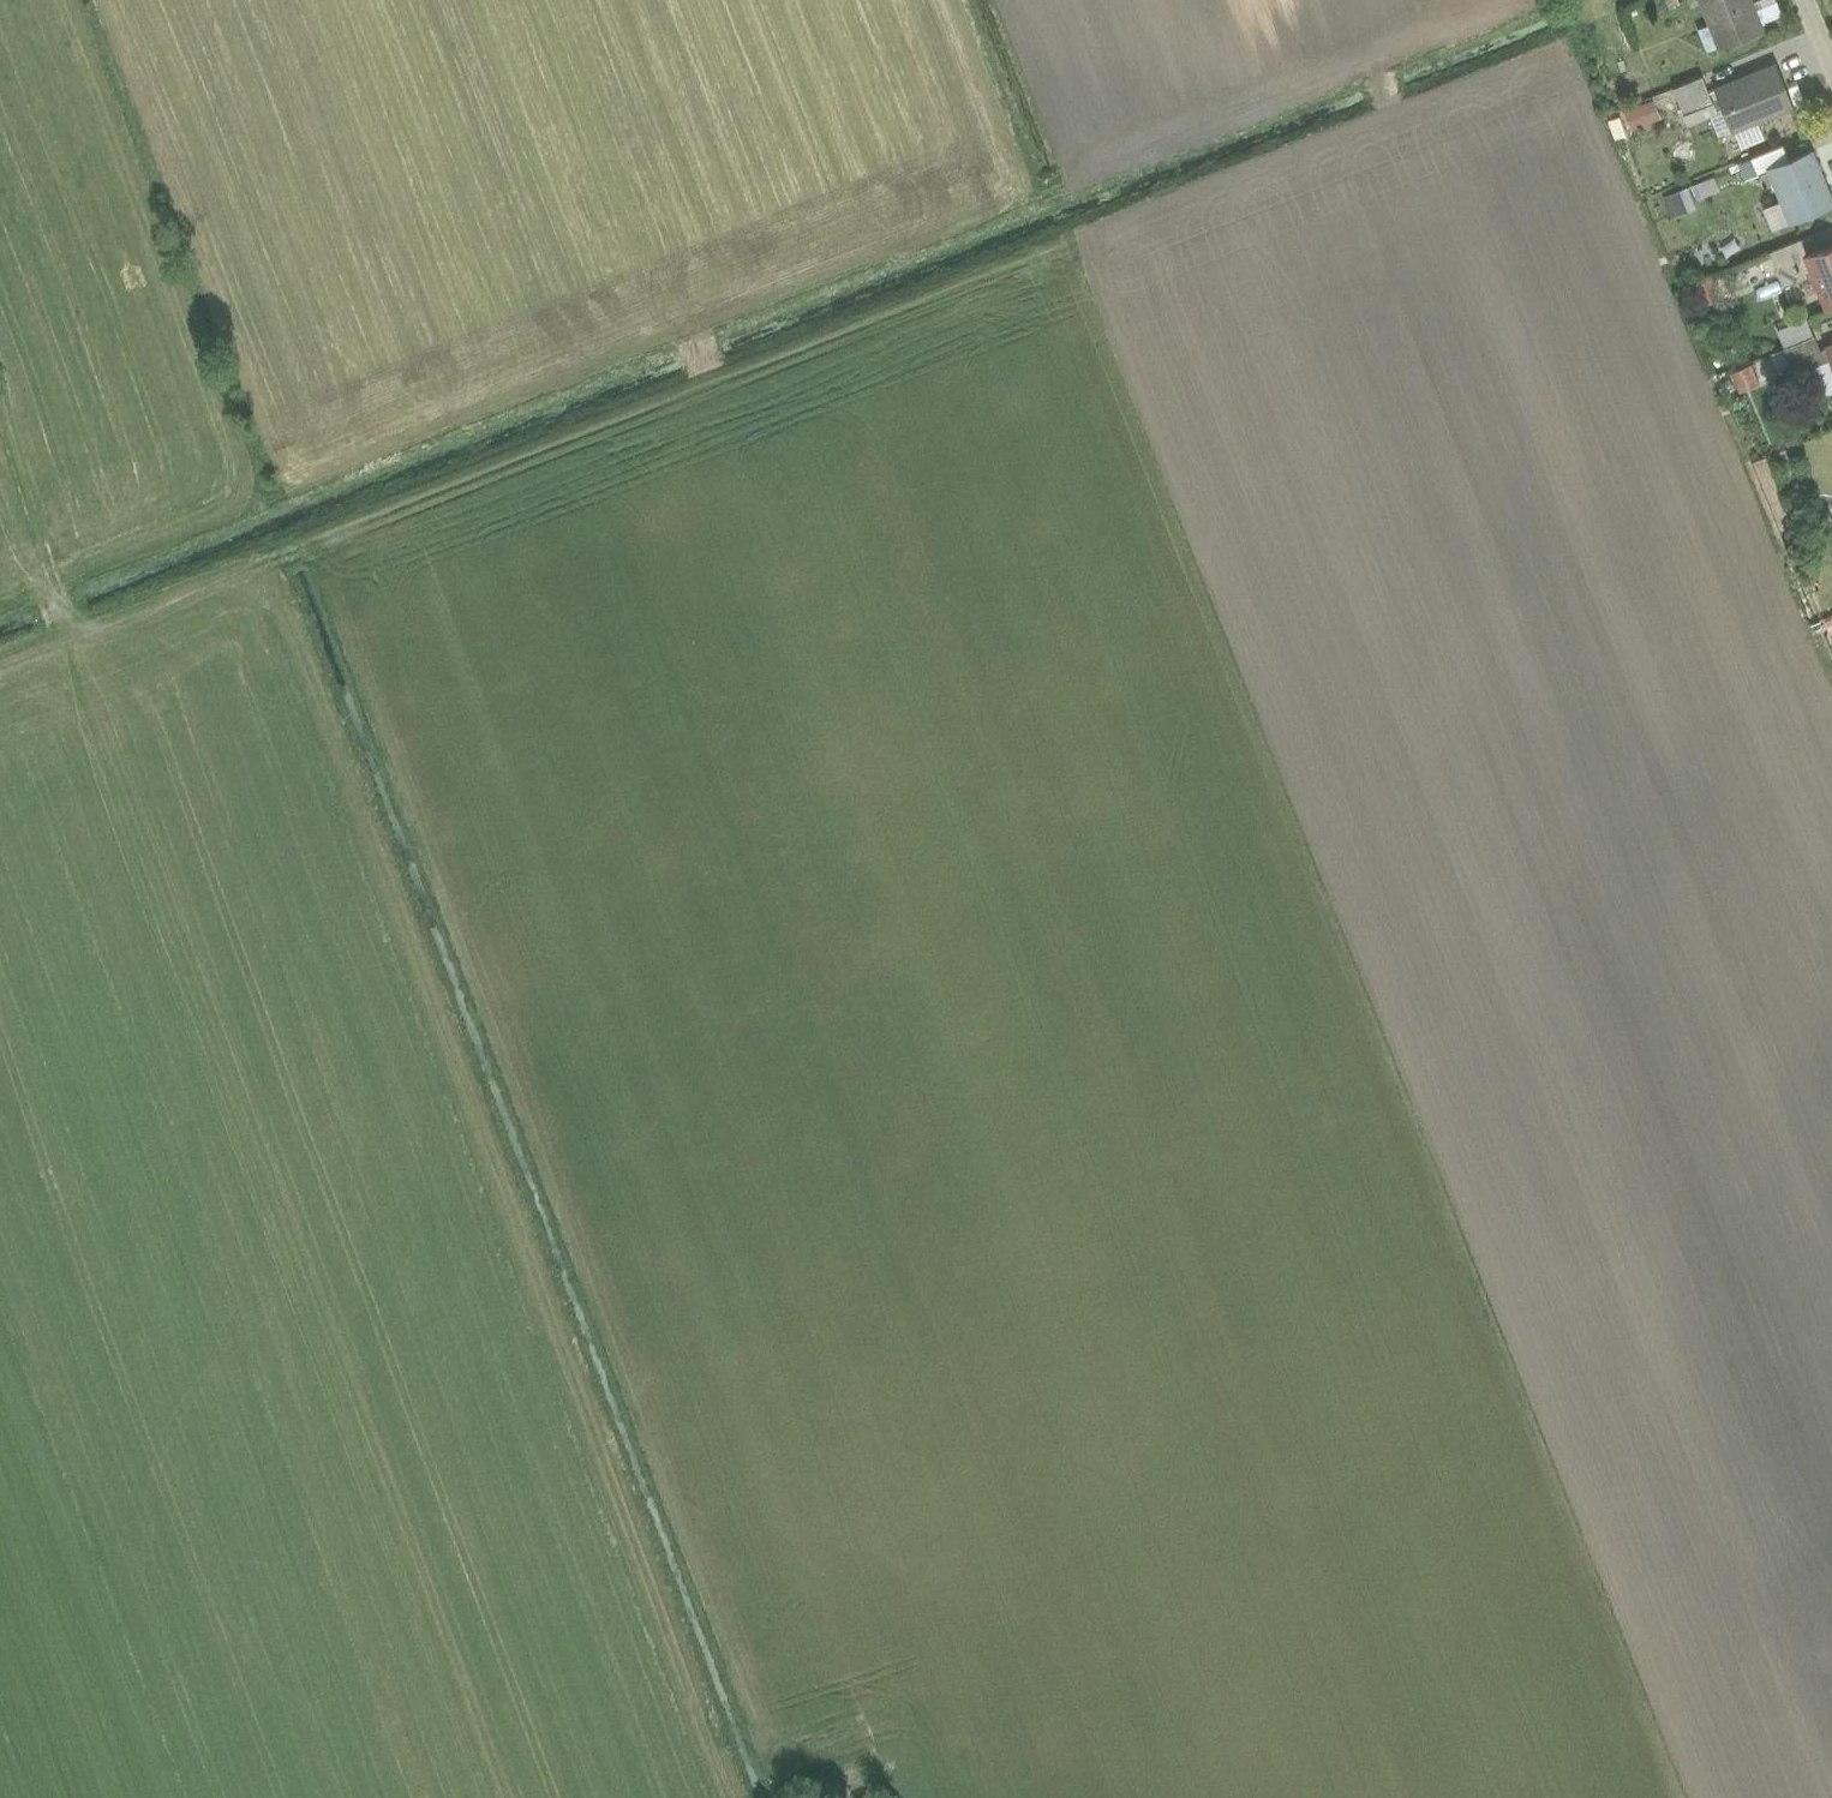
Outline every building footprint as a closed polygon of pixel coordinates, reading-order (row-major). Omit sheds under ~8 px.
[(1721,45),(1765,27),(1754,0),(1703,0),(1721,45)] [(1778,63),(1720,86),(1737,129),(1795,105),(1778,63)] [(1709,74),(1678,86),(1689,111),(1719,99),(1709,74)] [(1785,142),(1744,157),(1752,175),(1773,167),(1792,160),(1785,142)] [(1773,167),(1794,221),(1831,206),(1831,184),(1818,149),(1792,160),(1773,167)] [(1804,238),(1774,250),(1789,284),(1818,271),(1810,252),(1804,238)] [(1810,252),(1818,271),(1831,304),(1831,244),(1810,252)] [(1818,333),(1811,316),(1781,328),(1789,346),(1818,333)] [(1789,346),(1798,369),(1831,355),(1831,346),(1831,343),(1826,330),(1818,333),(1789,346)] [(1735,369),(1743,390),(1764,382),(1756,361),(1735,369)]
